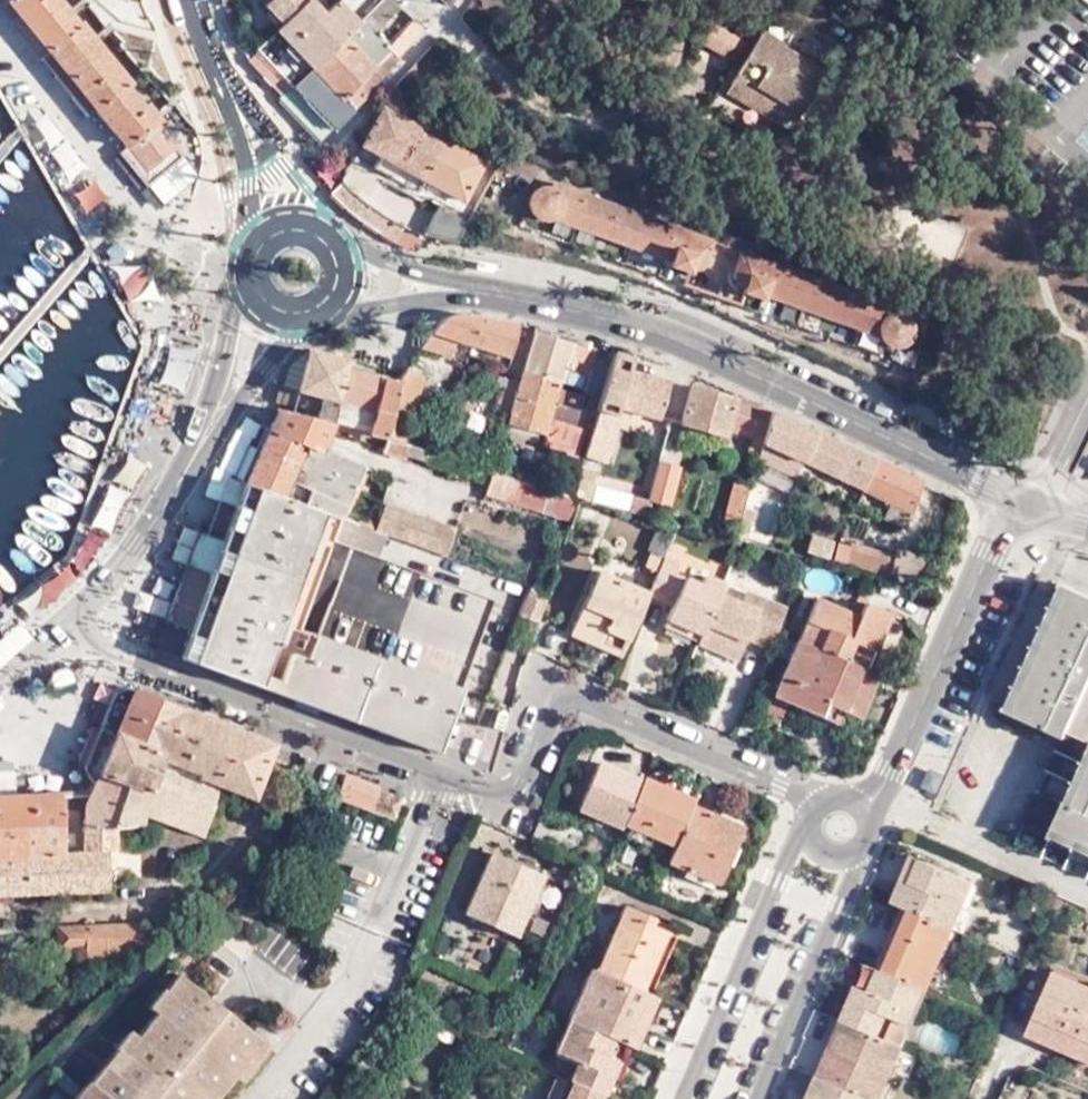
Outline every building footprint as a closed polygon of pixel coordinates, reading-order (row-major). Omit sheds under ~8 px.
[(36,0),(9,0),(8,1),(19,14),(36,0)] [(77,25),(57,0),(36,0),(19,14),(11,20),(39,56),(77,25)] [(358,20),(338,0),(335,0),(322,12),(311,0),(303,0),(300,3),(281,23),(256,47),(259,51),(294,85),(358,20)] [(300,3),(297,0),(270,0),(265,5),(281,23),(300,3)] [(398,5),(393,0),(378,0),(358,20),(294,85),(327,118),(330,121),(342,111),(350,104),(344,95),(355,84),(393,47),(376,28),(398,5)] [(766,18),(731,80),(768,102),(796,118),(823,68),(784,45),(790,33),(766,18)] [(747,40),(712,22),(701,42),(734,61),(747,40)] [(97,109),(125,85),(128,83),(80,23),(77,25),(39,56),(87,116),(96,110),(97,109)] [(363,92),(398,53),(393,47),(355,84),(363,92)] [(401,57),(398,53),(363,92),(364,94),(401,57)] [(768,102),(731,80),(725,90),(763,112),(768,102)] [(350,104),(363,92),(355,84),(344,95),(350,104)] [(126,146),(155,123),(158,120),(145,104),(142,107),(125,85),(97,109),(126,147),(126,146)] [(364,94),(363,92),(350,104),(352,106),(354,108),(366,96),(364,94)] [(353,153),(340,175),(345,182),(370,204),(386,216),(404,226),(423,235),(453,244),(466,219),(438,203),(433,212),(414,200),(415,197),(425,195),(415,189),(422,177),(462,200),(483,162),(382,106),(360,143),(380,154),(374,165),(353,153)] [(180,156),(155,123),(126,146),(126,147),(121,151),(146,183),(180,156)] [(504,152),(483,141),(478,151),(498,162),(504,152)] [(340,175),(334,168),(314,143),(300,154),(324,182),(353,214),(372,227),(387,236),(414,250),(423,235),(404,226),(386,216),(370,204),(345,182),(340,175)] [(94,177),(74,191),(87,209),(107,195),(94,177)] [(695,268),(703,268),(714,240),(552,181),(550,188),(541,188),(535,191),(530,195),(528,198),(528,207),(531,213),(535,217),(541,219),(552,216),(671,260),(669,265),(688,273),(691,266),(695,268)] [(736,236),(726,232),(722,242),(732,247),(736,236)] [(901,313),(902,309),(742,250),(735,273),(736,278),(739,283),(745,287),(742,291),(761,299),(763,293),(882,337),(884,341),(889,345),(896,345),(902,343),(906,339),(911,332),(913,325),(908,317),(904,315),(901,313)] [(454,339),(470,344),(478,313),(466,312),(453,313),(438,318),(433,323),(418,345),(450,353),(454,339)] [(470,344),(509,355),(518,321),(488,315),(478,313),(470,344)] [(533,329),(522,366),(535,370),(547,333),(533,329)] [(547,333),(535,370),(560,377),(563,367),(586,374),(594,347),(547,333)] [(598,397),(619,404),(629,369),(634,350),(614,342),(611,351),(599,390),(597,397),(598,397)] [(470,344),(467,352),(507,363),(509,355),(470,344)] [(348,358),(307,347),(294,388),(291,403),(289,408),(331,420),(346,365),(348,358)] [(394,380),(346,365),(331,420),(384,436),(389,420),(398,381),(394,380)] [(403,366),(394,380),(398,381),(389,420),(395,421),(406,424),(421,373),(403,366)] [(522,366),(518,378),(506,421),(543,431),(547,418),(548,416),(558,387),(560,377),(535,370),(522,366)] [(629,369),(619,404),(658,416),(668,381),(629,369)] [(505,374),(478,465),(492,469),(506,421),(518,378),(505,374)] [(770,408),(734,391),(733,396),(691,384),(680,421),(725,435),(729,421),(752,430),(753,429),(763,433),(770,408)] [(285,400),(290,387),(282,385),(278,397),(285,400)] [(291,403),(294,388),(290,387),(285,400),(291,403)] [(548,416),(547,418),(582,428),(591,397),(558,387),(548,416)] [(594,407),(616,413),(619,404),(598,397),(594,407)] [(328,431),(331,420),(289,408),(282,407),(277,405),(269,423),(322,446),(328,431)] [(609,420),(616,416),(616,413),(594,407),(593,411),(596,412),(595,415),(609,420)] [(794,419),(770,408),(763,433),(761,441),(776,448),(784,430),(787,432),(794,419)] [(595,415),(583,454),(597,459),(609,420),(595,415)] [(801,461),(815,429),(794,419),(787,432),(784,430),(776,448),(790,455),(801,461)] [(384,436),(387,437),(391,438),(395,421),(389,420),(384,436)] [(243,482),(242,483),(338,517),(361,464),(322,446),(269,423),(243,482)] [(753,429),(752,430),(746,453),(757,457),(761,441),(763,433),(753,429)] [(861,489),(875,457),(815,429),(801,461),(861,489)] [(387,437),(381,451),(405,458),(410,444),(391,438),(387,437)] [(761,441),(757,457),(758,457),(782,469),(790,455),(776,448),(761,441)] [(904,528),(921,484),(922,480),(875,457),(861,489),(855,502),(865,507),(872,494),(891,503),(884,518),(904,528)] [(647,500),(645,514),(648,516),(649,516),(652,500),(667,504),(677,465),(659,459),(648,500),(647,500)] [(595,470),(584,467),(578,486),(583,488),(582,492),(588,494),(595,470)] [(487,492),(571,518),(579,497),(571,493),(494,470),(487,492)] [(748,485),(749,484),(734,480),(724,518),(738,523),(739,522),(740,518),(741,514),(748,485)] [(338,517),(242,483),(178,653),(313,704),(435,747),(490,599),(375,555),(383,532),(373,529),(368,527),(338,517)] [(631,496),(629,510),(645,514),(647,500),(631,496)] [(441,553),(451,524),(383,499),(373,529),(383,532),(441,553)] [(739,522),(738,523),(737,529),(744,530),(747,520),(740,518),(739,522)] [(721,527),(720,535),(727,536),(729,530),(721,527)] [(811,531),(804,549),(825,557),(832,540),(811,531)] [(841,561),(846,548),(835,545),(830,558),(841,561)] [(885,575),(912,582),(922,556),(894,549),(890,559),(846,548),(841,561),(887,572),(885,575)] [(644,564),(656,569),(662,558),(649,552),(644,564)] [(646,592),(646,594),(660,601),(673,574),(677,564),(662,558),(656,569),(646,592)] [(570,628),(620,650),(646,594),(646,592),(597,569),(589,584),(594,587),(590,596),(584,594),(570,628)] [(673,574),(660,601),(671,606),(683,578),(673,574)] [(665,618),(696,633),(714,591),(719,582),(703,575),(698,584),(683,578),(671,606),(665,618)] [(1001,708),(1061,736),(1064,731),(1087,741),(1087,597),(1057,582),(1001,708)] [(547,593),(527,584),(516,613),(536,619),(538,620),(547,593)] [(589,584),(584,594),(590,596),(594,587),(589,584)] [(696,633),(693,640),(733,657),(741,637),(766,646),(784,605),(784,604),(741,588),(736,599),(715,591),(696,633)] [(852,639),(873,648),(891,610),(863,598),(856,612),(816,594),(797,638),(843,659),(852,639)] [(139,611),(130,636),(155,645),(164,620),(139,611)] [(661,625),(693,640),(696,633),(665,618),(661,625)] [(856,716),(875,673),(864,668),(843,659),(797,638),(772,693),(789,701),(835,722),(841,709),(856,716)] [(843,659),(864,668),(873,648),(852,639),(843,659)] [(62,852),(83,850),(83,826),(112,824),(142,820),(144,812),(168,821),(185,777),(196,781),(200,771),(227,782),(254,792),(272,744),(127,685),(121,685),(113,690),(84,766),(88,775),(95,781),(90,792),(0,793),(0,854),(62,852)] [(778,724),(789,701),(772,693),(766,708),(767,713),(770,719),(778,724)] [(1048,833),(1087,851),(1087,742),(1048,833)] [(578,805),(622,824),(624,821),(642,780),(597,760),(578,805)] [(185,777),(168,821),(206,836),(227,782),(200,771),(196,781),(185,777)] [(693,798),(644,775),(643,775),(642,780),(624,821),(673,842),(691,803),(693,798)] [(377,789),(344,777),(335,799),(368,812),(377,789)] [(377,789),(368,812),(390,820),(397,798),(377,789)] [(673,842),(666,858),(716,879),(739,825),(691,803),(673,842)] [(83,826),(83,850),(62,852),(63,889),(108,888),(107,848),(113,847),(112,824),(83,826)] [(911,850),(900,874),(906,877),(917,853),(911,850)] [(462,912),(512,933),(538,873),(489,851),(462,912)] [(63,889),(62,852),(0,854),(0,892),(63,889)] [(908,905),(953,925),(974,878),(917,853),(906,877),(900,874),(890,897),(900,902),(908,905)] [(908,905),(900,902),(873,963),(881,967),(908,905)] [(619,903),(592,967),(640,987),(664,931),(641,920),(644,913),(619,903)] [(925,986),(953,925),(908,905),(881,967),(922,985),(925,986)] [(668,922),(644,913),(641,920),(664,931),(668,922)] [(86,941),(86,957),(142,955),(142,922),(57,924),(58,941),(86,941)] [(873,963),(864,960),(851,992),(859,994),(873,963)] [(906,1021),(922,985),(881,967),(873,963),(859,994),(851,992),(841,1015),(850,1019),(882,1032),(891,1014),(906,1021)] [(592,967),(585,964),(563,1016),(620,1041),(630,1045),(653,992),(640,987),(592,967)] [(1087,1059),(1087,986),(1055,971),(1029,1034),(1087,1059)] [(228,1074),(235,1079),(248,1063),(246,1061),(260,1043),(171,973),(145,1007),(150,1011),(131,1036),(125,1031),(111,1048),(112,1049),(87,1082),(85,1082),(71,1098),(208,1098),(228,1074)] [(850,1019),(841,1015),(826,1051),(835,1055),(850,1019)] [(620,1041),(563,1016),(551,1042),(575,1051),(565,1075),(596,1089),(599,1091),(620,1041)] [(910,1045),(904,1042),(882,1032),(850,1019),(835,1055),(826,1051),(816,1074),(872,1098),(887,1098),(910,1045)] [(904,1042),(910,1045),(913,1039),(907,1035),(904,1042)] [(1051,1073),(1061,1077),(1066,1068),(1056,1063),(1051,1073)] [(555,1072),(546,1091),(556,1096),(555,1098),(592,1098),(596,1089),(565,1075),(555,1072)] [(816,1074),(805,1098),(872,1098),(816,1074)] [(546,1091),(542,1098),(555,1098),(556,1096),(546,1091)]
